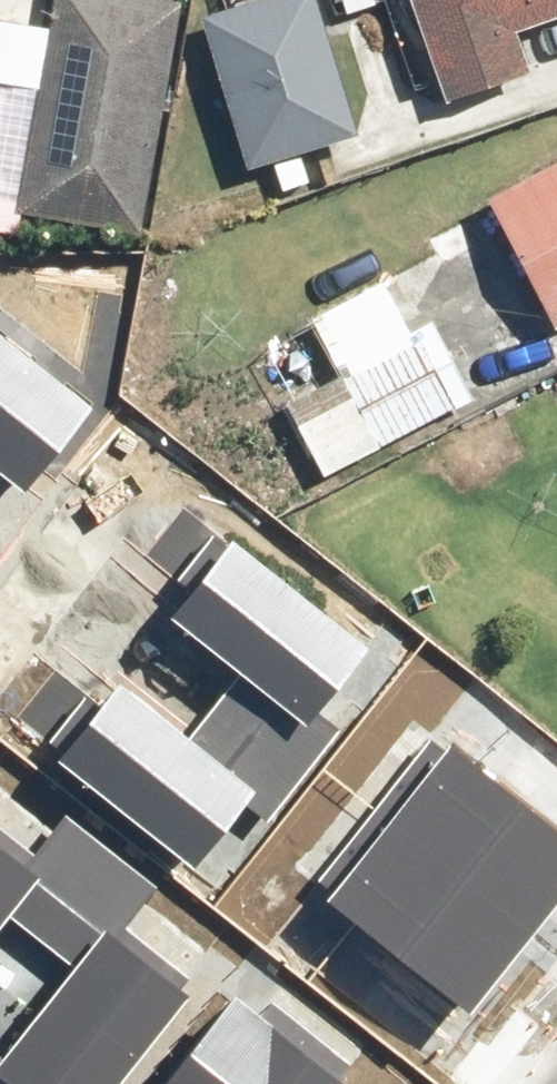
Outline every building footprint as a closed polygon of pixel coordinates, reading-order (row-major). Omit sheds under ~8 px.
[(187,0),(185,0),(59,0),(23,203),(147,225),(187,0)] [(207,14),(255,154),(371,115),(332,0),(249,0),(207,14)] [(460,105),(534,79),(514,23),(556,8),(556,0),(422,0),(460,105)] [(556,315),(556,157),(496,185),(556,315)] [(332,466),(454,400),(381,268),(260,334),(332,466)] [(56,400),(0,357),(0,441),(8,430),(24,443),(56,400)] [(345,642),(224,551),(192,593),(208,606),(194,624),(248,665),(216,707),(294,767),(327,726),(298,704),(345,642)] [(103,711),(70,754),(189,846),(237,783),(265,805),(294,767),(216,707),(187,745),(134,704),(119,723),(103,711)] [(454,746),(394,821),(506,912),(525,889),(541,902),(556,883),(556,828),(454,746)] [(394,821),(334,894),(464,998),(506,946),(489,933),(506,912),(394,821)] [(11,897),(51,926),(105,854),(65,824),(25,876),(0,857),(0,912),(11,897)] [(5,1066),(29,1083),(100,1083),(174,987),(106,936),(146,885),(105,854),(51,926),(90,955),(5,1066)] [(167,1083),(335,1083),(339,1078),(234,998),(167,1083)]
